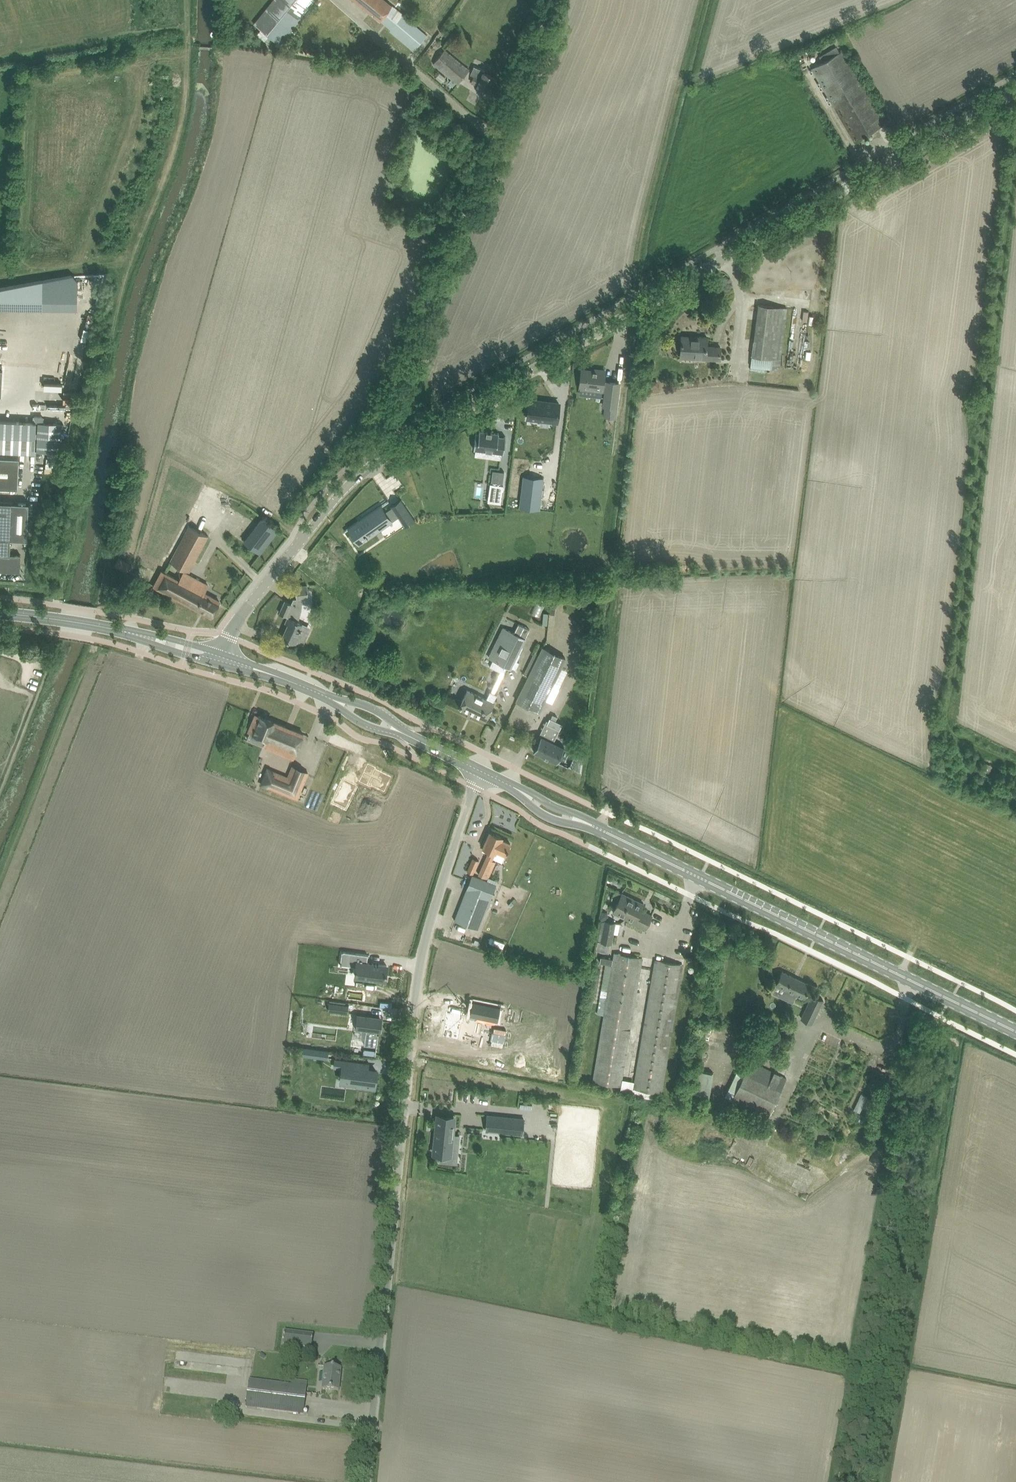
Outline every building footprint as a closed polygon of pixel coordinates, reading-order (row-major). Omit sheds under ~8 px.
[(269,34),(264,39),(270,44),(274,39),(279,42),(313,0),(272,0),(254,22),(269,34)] [(380,20),(392,6),(385,0),(356,0),(380,20)] [(392,6),(380,20),(391,29),(390,30),(414,51),(420,43),(427,35),(403,15),(403,14),(397,22),(390,17),(397,10),(392,6)] [(456,49),(460,43),(455,39),(450,44),(456,49)] [(837,45),(819,55),(823,61),(812,68),(855,141),(884,124),(884,123),(891,119),(887,112),(880,116),(842,50),(840,51),(837,45)] [(445,49),(440,55),(433,63),(452,78),(447,83),(452,87),(456,82),(458,83),(470,69),(445,49)] [(471,73),(475,75),(472,82),(490,90),(495,76),(483,71),(484,70),(474,66),(471,73)] [(759,304),(752,355),(753,355),(752,367),(772,369),(773,357),(781,358),(787,308),(759,304)] [(682,335),(682,345),(681,357),(720,359),(721,346),(707,346),(707,336),(682,335)] [(603,382),(605,370),(597,369),(596,371),(582,369),(580,387),(582,388),(581,394),(582,388),(605,391),(606,392),(604,406),(610,406),(610,407),(609,416),(615,417),(619,383),(607,381),(607,382),(603,382)] [(557,421),(559,403),(530,400),(528,417),(557,421)] [(35,452),(37,422),(0,420),(0,450),(35,452)] [(59,453),(61,424),(39,423),(38,431),(36,431),(36,435),(38,436),(37,451),(48,452),(56,453),(59,453)] [(504,453),(506,436),(499,435),(500,432),(499,432),(499,433),(481,431),(481,430),(480,430),(480,433),(477,433),(475,450),(504,453)] [(0,456),(0,487),(18,488),(19,457),(0,456)] [(495,468),(494,478),(506,479),(507,469),(495,468)] [(539,509),(543,478),(524,476),(520,507),(539,509)] [(501,503),(503,485),(501,484),(501,483),(494,482),(493,483),(490,483),(488,501),(501,503)] [(474,497),(483,498),(485,486),(476,485),(474,497)] [(359,521),(345,530),(345,531),(350,528),(360,542),(375,532),(393,520),(392,520),(398,516),(405,526),(415,519),(401,499),(391,505),(391,507),(384,512),(381,507),(389,501),(388,500),(362,519),(359,521)] [(11,539),(27,539),(29,503),(13,502),(0,501),(0,538),(11,539)] [(244,541),(252,547),(260,553),(278,530),(262,518),(244,541)] [(189,525),(170,561),(189,572),(209,536),(189,525)] [(20,571),(20,565),(21,565),(20,565),(21,554),(10,554),(11,539),(0,538),(0,570),(20,571)] [(119,558),(115,564),(127,571),(130,564),(119,558)] [(161,570),(158,576),(153,585),(211,616),(220,601),(204,592),(208,585),(184,572),(180,580),(161,570)] [(285,600),(280,613),(288,617),(286,622),(288,624),(282,637),(295,643),(296,641),(303,645),(308,633),(300,629),(303,623),(297,620),(300,613),(301,605),(301,597),(309,597),(307,584),(305,585),(295,586),(297,598),(294,598),(291,603),(285,600)] [(538,595),(531,613),(541,616),(547,599),(538,595)] [(486,697),(468,689),(459,707),(485,720),(498,693),(495,692),(507,666),(511,667),(514,660),(517,661),(521,654),(518,652),(529,628),(519,623),(514,633),(503,627),(489,657),(493,659),(490,666),(500,671),(491,690),(490,690),(486,697)] [(521,691),(517,700),(538,711),(539,711),(544,702),(545,699),(553,703),(560,688),(552,684),(566,658),(543,647),(540,653),(539,653),(535,651),(524,673),(529,674),(529,675),(521,691)] [(256,714),(252,723),(249,731),(267,738),(264,745),(294,758),(304,734),(256,714)] [(551,718),(550,717),(547,723),(560,730),(563,723),(555,720),(551,718)] [(564,747),(541,735),(533,751),(557,762),(564,747)] [(582,772),(583,758),(577,755),(571,767),(582,772)] [(368,764),(359,782),(371,788),(372,786),(385,792),(392,777),(376,769),(377,768),(368,764)] [(268,768),(262,783),(297,798),(308,772),(293,766),(288,777),(268,768)] [(358,785),(344,779),(333,802),(346,809),(358,785)] [(479,874),(488,878),(495,861),(492,860),(496,853),(497,851),(505,855),(511,843),(502,839),(503,837),(490,831),(483,847),(490,850),(479,874)] [(473,857),(467,870),(473,873),(479,860),(473,857)] [(455,920),(464,923),(479,929),(496,884),(475,876),(471,887),(468,886),(455,920)] [(622,893),(613,911),(646,927),(652,915),(641,909),(643,905),(633,901),(634,898),(622,893)] [(601,941),(602,941),(612,943),(616,922),(605,920),(601,941)] [(350,952),(349,965),(357,966),(357,968),(356,968),(356,969),(357,969),(356,976),(385,980),(386,973),(387,973),(387,972),(386,972),(387,965),(367,962),(368,954),(350,952)] [(615,953),(613,963),(593,1081),(621,1086),(642,957),(615,953)] [(461,956),(458,963),(472,969),(475,961),(461,956)] [(655,960),(634,1088),(662,1092),(683,964),(655,960)] [(778,980),(776,984),(804,998),(806,993),(811,984),(783,971),(778,980)] [(348,986),(347,1000),(376,1003),(377,990),(348,986)] [(801,1018),(803,1018),(812,1023),(823,1000),(812,995),(808,1004),(801,1018)] [(497,1006),(469,1000),(466,1014),(494,1019),(497,1006)] [(329,1002),(328,1010),(348,1012),(349,1004),(329,1002)] [(462,1013),(443,1009),(441,1018),(442,1019),(439,1035),(455,1038),(458,1022),(460,1022),(462,1013)] [(357,1013),(355,1032),(365,1034),(376,1035),(379,1035),(381,1020),(382,1016),(378,1016),(357,1013)] [(764,1028),(755,1047),(777,1058),(786,1038),(764,1028)] [(328,1058),(329,1050),(304,1047),(303,1055),(328,1058)] [(751,1059),(731,1100),(767,1118),(787,1077),(751,1059)] [(367,1063),(344,1060),(341,1079),(358,1081),(358,1086),(375,1088),(377,1071),(366,1070),(367,1063)] [(696,1094),(710,1095),(713,1071),(698,1070),(696,1094)] [(860,1111),(867,1095),(861,1092),(854,1108),(860,1111)] [(524,1118),(489,1114),(487,1130),(523,1134),(524,1118)] [(439,1117),(435,1154),(451,1156),(455,1118),(439,1117)] [(311,1349),(312,1335),(284,1331),(283,1345),(311,1349)] [(324,1367),(322,1380),(321,1390),(338,1392),(340,1369),(324,1367)] [(292,1380),(291,1386),(249,1380),(246,1407),(302,1415),(306,1382),(292,1380)]
